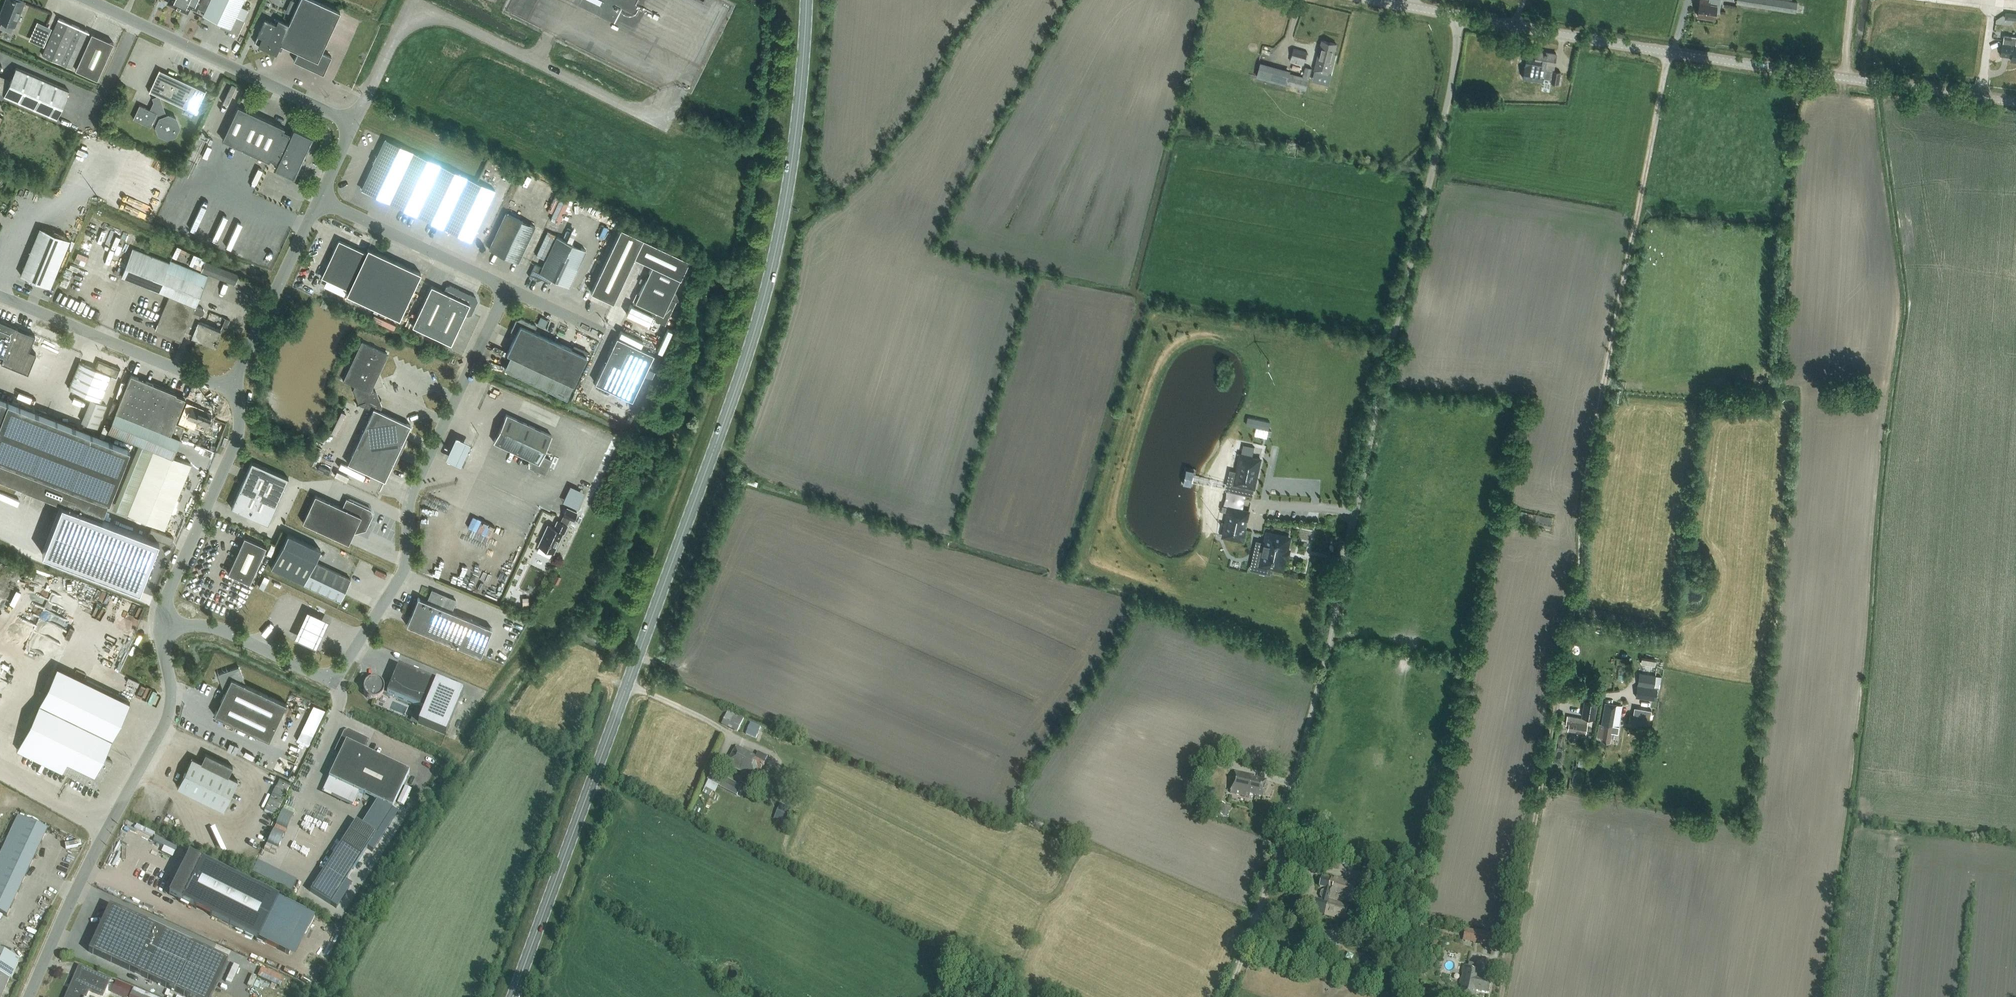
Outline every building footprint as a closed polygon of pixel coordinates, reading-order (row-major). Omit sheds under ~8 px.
[(12,32),(15,24),(24,2),(19,0),(6,0),(0,14),(0,18),(3,20),(0,27),(0,28),(12,32)] [(205,11),(211,0),(169,0),(167,4),(188,14),(191,8),(197,11),(198,8),(205,11)] [(205,11),(203,15),(239,32),(244,21),(236,17),(244,0),(211,0),(205,11)] [(279,43),(280,44),(298,52),(294,60),(323,74),(332,56),(322,52),(340,12),(315,0),(300,0),(298,2),(293,15),(288,24),(288,25),(279,43)] [(285,11),(293,15),(298,2),(293,0),(290,0),(285,11)] [(1716,11),(1719,12),(1721,0),(1700,0),(1698,16),(1715,18),(1716,11)] [(1785,0),(1736,0),(1736,3),(1796,12),(1797,2),(1785,0)] [(2006,11),(2005,19),(2015,20),(2015,13),(2006,11)] [(88,31),(59,18),(42,55),(71,68),(88,31)] [(280,44),(279,43),(288,25),(288,24),(277,19),(275,24),(265,20),(255,42),(268,49),(267,51),(274,55),(280,44)] [(75,69),(97,79),(114,42),(92,32),(75,69)] [(2010,60),(2015,61),(2015,36),(2003,35),(2002,43),(2002,42),(2000,55),(2011,56),(2010,60)] [(1335,54),(1337,44),(1322,40),(1314,71),(1331,75),(1336,55),(1335,54)] [(1307,51),(1294,47),(1290,61),(1303,64),(1307,51)] [(1555,65),(1557,53),(1537,50),(1534,68),(1545,69),(1546,63),(1555,65)] [(1260,62),(1256,77),(1306,90),(1312,68),(1305,66),(1302,76),(1290,72),(1290,70),(1260,62)] [(1,100),(2,100),(4,95),(57,118),(69,90),(16,67),(11,79),(0,75),(0,99),(1,100)] [(195,113),(205,91),(159,69),(149,91),(149,92),(151,89),(158,93),(150,109),(140,105),(133,118),(151,126),(153,122),(157,124),(156,126),(159,134),(167,138),(176,135),(179,127),(176,118),(168,114),(166,115),(160,98),(162,94),(196,110),(195,113)] [(1559,84),(1561,71),(1552,70),(1550,83),(1559,84)] [(238,106),(223,139),(269,161),(270,159),(278,162),(275,168),(293,177),(312,136),(294,128),(291,133),(283,130),(284,128),(238,106)] [(374,162),(362,188),(390,202),(417,214),(444,227),(471,239),(494,190),(468,177),(440,165),(413,152),(386,139),(384,138),(384,139),(384,140),(377,155),(376,154),(372,162),(374,162)] [(556,217),(565,219),(572,199),(564,196),(556,217)] [(219,210),(207,236),(230,246),(241,220),(233,217),(234,216),(226,213),(219,210)] [(506,212),(489,248),(518,262),(535,226),(506,212)] [(677,294),(674,293),(689,259),(621,227),(591,291),(613,302),(635,256),(653,265),(635,302),(655,311),(654,314),(657,320),(665,324),(676,301),(679,300),(677,294)] [(20,275),(49,287),(69,240),(39,228),(20,275)] [(543,267),(535,264),(530,276),(538,280),(542,279),(551,283),(553,278),(569,286),(586,250),(557,236),(543,267)] [(350,290),(367,253),(339,240),(322,277),(350,290)] [(196,305),(208,276),(171,261),(170,263),(132,248),(121,276),(170,295),(155,330),(156,330),(156,329),(181,339),(180,340),(181,340),(185,331),(192,334),(198,320),(201,315),(203,314),(205,311),(204,308),(196,305)] [(367,253),(350,290),(348,292),(347,294),(400,318),(421,272),(368,248),(367,250),(368,250),(367,253)] [(201,271),(235,285),(239,274),(205,260),(201,271)] [(471,314),(477,301),(476,297),(471,295),(467,296),(461,293),(459,289),(450,285),(447,286),(444,291),(432,285),(413,325),(451,344),(465,314),(468,315),(471,314)] [(541,316),(537,324),(544,327),(548,320),(541,316)] [(536,326),(521,319),(516,320),(511,331),(516,333),(507,353),(511,355),(505,368),(567,398),(573,384),(587,356),(534,331),(536,326)] [(1,362),(3,356),(6,357),(18,327),(16,326),(16,327),(0,320),(0,361),(1,362)] [(192,334),(191,336),(214,345),(221,330),(198,320),(192,334)] [(595,382),(632,400),(654,354),(617,337),(614,342),(613,341),(611,345),(612,346),(595,382)] [(377,398),(374,391),(371,389),(388,354),(362,342),(344,380),(343,380),(355,385),(355,387),(360,403),(357,404),(357,405),(365,402),(366,405),(364,405),(365,406),(366,405),(366,406),(373,410),(348,463),(385,480),(411,425),(380,411),(382,406),(380,400),(382,400),(382,399),(377,401),(376,398),(377,398)] [(69,388),(101,401),(111,375),(117,377),(121,368),(120,368),(120,369),(99,360),(95,368),(79,362),(69,388)] [(13,394),(29,401),(39,378),(22,371),(13,394)] [(185,398),(176,394),(176,393),(131,374),(116,411),(108,430),(154,449),(127,514),(164,529),(189,470),(191,464),(173,456),(181,438),(180,437),(185,427),(175,423),(185,398)] [(54,499),(34,550),(132,588),(152,538),(102,518),(130,448),(0,398),(0,478),(54,499)] [(82,421),(98,428),(107,405),(91,398),(82,421)] [(1261,426),(1268,428),(1273,406),(1265,404),(1261,426)] [(206,425),(211,413),(192,406),(189,413),(183,410),(179,422),(188,426),(191,419),(206,425)] [(552,435),(507,414),(494,442),(531,459),(527,465),(545,474),(551,460),(542,456),(552,435)] [(471,444),(456,437),(446,458),(461,465),(471,444)] [(1262,457),(1240,452),(1233,484),(1255,489),(1262,457)] [(252,461),(231,507),(268,524),(289,478),(252,461)] [(575,484),(568,501),(583,507),(590,490),(575,484)] [(316,494),(303,522),(349,543),(357,525),(366,529),(373,514),(371,509),(347,498),(343,507),(316,494)] [(1222,537),(1243,541),(1250,510),(1228,505),(1222,537)] [(561,522),(558,521),(554,528),(548,525),(544,533),(545,534),(543,538),(542,537),(538,545),(554,553),(563,533),(564,533),(568,525),(567,525),(570,519),(574,520),(577,512),(567,508),(564,516),(561,522)] [(340,601),(351,579),(314,561),(320,549),(288,533),(272,567),(340,601)] [(1262,563),(1281,567),(1288,538),(1268,534),(1265,549),(1263,550),(1261,559),(1262,561),(1262,563)] [(250,583),(266,546),(244,537),(228,573),(250,583)] [(259,587),(263,589),(270,578),(265,575),(259,587)] [(407,625),(481,655),(492,628),(452,611),(456,600),(432,590),(427,601),(418,597),(407,625)] [(316,649),(328,621),(306,611),(293,639),(316,649)] [(463,693),(398,665),(386,694),(424,709),(418,723),(446,735),(463,693)] [(214,714),(269,740),(286,703),(246,684),(239,666),(218,674),(225,692),(214,714)] [(57,667),(40,703),(17,750),(63,772),(72,776),(97,788),(107,768),(109,769),(113,762),(104,757),(130,702),(57,667)] [(1655,675),(1640,672),(1638,685),(1654,687),(1655,675)] [(361,681),(366,683),(364,686),(363,690),(364,694),(366,697),(369,699),(372,700),(376,700),(379,698),(382,696),(384,692),(384,689),(383,686),(381,683),(378,681),(375,680),(372,680),(363,676),(361,681)] [(1652,698),(1653,687),(1642,686),(1641,697),(1652,698)] [(1585,699),(1582,716),(1595,718),(1598,702),(1585,699)] [(1600,726),(1598,736),(1602,737),(1601,740),(1610,741),(1612,731),(1618,732),(1622,705),(1605,703),(1602,726),(1600,726)] [(1629,714),(1628,725),(1648,729),(1652,710),(1645,709),(1637,707),(1635,715),(1634,715),(1629,714)] [(744,718),(728,710),(721,724),(737,732),(744,718)] [(1567,715),(1566,725),(1569,725),(1568,730),(1586,733),(1589,719),(1567,715)] [(376,834),(392,809),(409,772),(365,751),(370,740),(348,730),(344,731),(334,752),(336,756),(338,757),(328,779),(378,802),(363,826),(376,834)] [(748,786),(753,777),(757,769),(761,771),(768,757),(758,752),(756,755),(737,746),(728,764),(745,773),(740,782),(748,786)] [(178,786),(224,809),(238,780),(192,758),(178,786)] [(737,795),(742,786),(711,771),(707,780),(737,795)] [(1263,797),(1267,781),(1254,778),(1255,775),(1235,771),(1231,792),(1249,797),(1250,795),(1263,797)] [(281,817),(295,781),(281,776),(267,811),(281,817)] [(713,791),(705,787),(702,792),(710,796),(713,791)] [(157,822),(166,796),(158,794),(150,820),(157,822)] [(1226,804),(1219,803),(1219,804),(1215,803),(1213,813),(1228,817),(1231,807),(1225,805),(1226,804)] [(790,809),(780,804),(774,816),(785,821),(790,809)] [(288,811),(281,826),(292,830),(299,816),(288,811)] [(0,854),(0,913),(7,917),(47,830),(18,816),(0,854)] [(312,893),(332,905),(376,834),(363,826),(356,821),(312,893)] [(285,848),(290,834),(276,829),(271,844),(285,848)] [(154,837),(152,842),(174,853),(177,848),(154,837)] [(173,887),(169,895),(177,899),(258,940),(285,953),(305,912),(279,899),(189,854),(173,887)] [(261,862),(257,871),(265,875),(269,866),(261,862)] [(266,877),(300,894),(306,882),(272,866),(266,877)] [(1325,914),(1337,917),(1337,919),(1339,919),(1340,918),(1347,920),(1351,905),(1347,904),(1347,901),(1352,903),(1357,883),(1332,876),(1332,877),(1323,874),(1322,878),(1322,877),(1320,886),(1325,887),(1322,900),(1316,899),(1314,908),(1314,911),(1325,914)] [(109,906),(88,952),(187,996),(211,996),(228,960),(109,906)] [(1465,929),(1463,941),(1490,946),(1492,935),(1465,929)] [(9,979),(11,980),(19,961),(0,952),(0,996),(1,996),(9,979)] [(1468,967),(1463,966),(1460,985),(1462,985),(1460,996),(1464,996),(1475,996),(1476,991),(1489,994),(1491,979),(1482,978),(1483,970),(1468,967)] [(109,981),(79,968),(66,996),(85,996),(88,990),(102,996),(109,981)] [(121,996),(127,996),(132,988),(116,981),(111,992),(121,996)] [(130,996),(156,996),(134,988),(130,996)]
